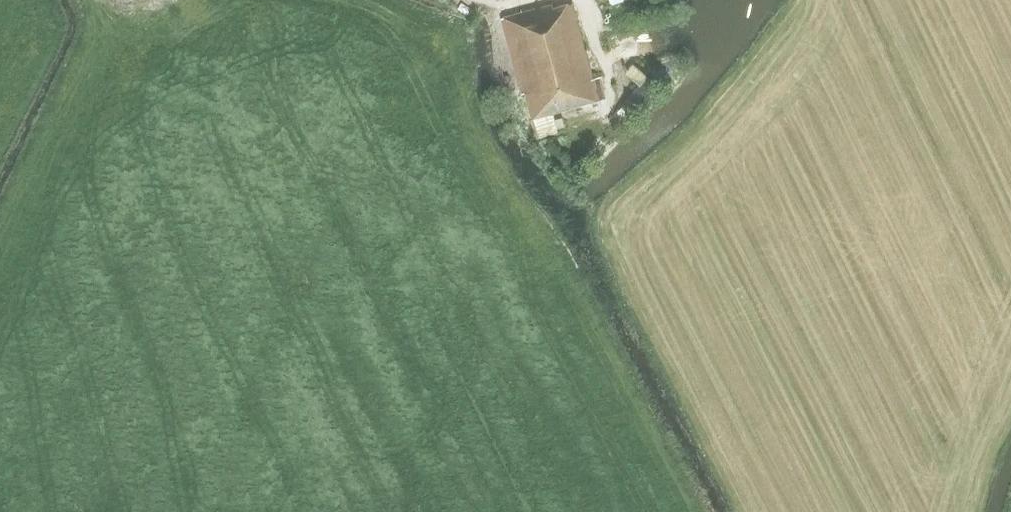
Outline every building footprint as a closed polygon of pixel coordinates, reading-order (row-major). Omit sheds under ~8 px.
[(553,10),(552,6),(502,19),(522,95),(525,94),(533,119),(606,99),(600,78),(593,80),(571,5),(553,10)]
